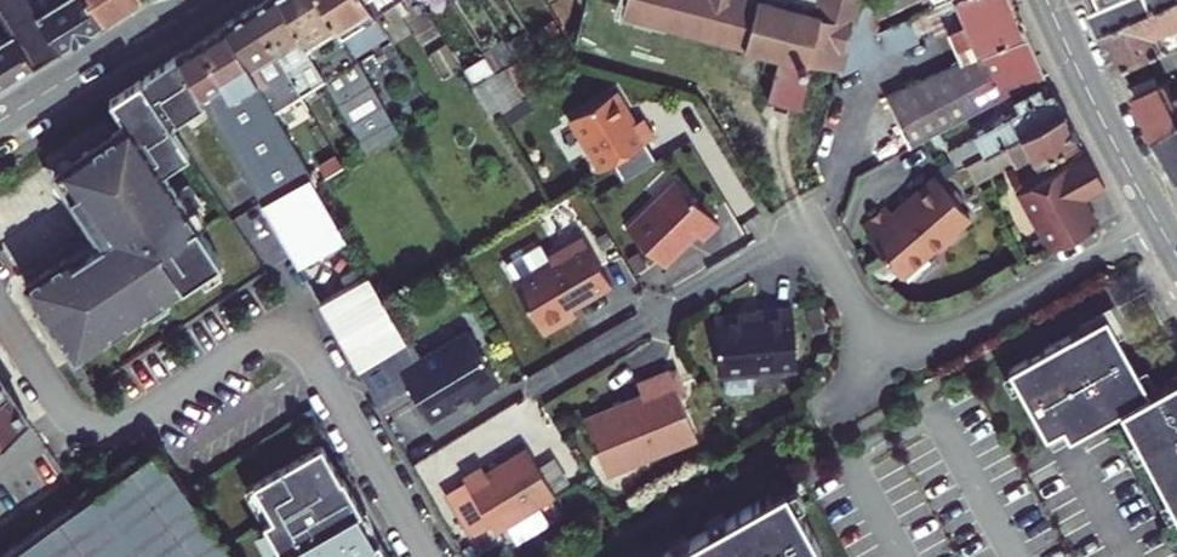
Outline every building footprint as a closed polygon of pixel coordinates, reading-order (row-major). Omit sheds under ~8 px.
[(13,32),(34,65),(61,48),(31,0),(0,0),(0,11),(13,32)] [(61,48),(104,20),(91,0),(31,0),(61,48)] [(104,20),(137,0),(91,0),(104,20)] [(251,9),(305,104),(319,95),(314,87),(324,80),(279,0),(266,0),(251,9)] [(321,0),(279,0),(324,80),(365,151),(397,132),(353,54),(321,0)] [(353,54),(387,33),(374,12),(367,0),(321,0),(353,54)] [(374,12),(392,0),(367,0),(374,12)] [(619,4),(746,42),(756,0),(620,0),(619,4)] [(776,0),(756,0),(746,42),(798,57),(797,59),(796,62),(797,64),(799,65),(802,66),(805,64),(805,63),(806,61),(805,59),(837,66),(850,19),(816,10),(776,0)] [(816,10),(819,0),(776,0),(816,10)] [(816,10),(850,19),(855,0),(819,0),(816,10)] [(877,29),(876,17),(874,0),(855,0),(850,19),(837,66),(840,73),(879,57),(877,29)] [(876,17),(913,0),(874,0),(876,17)] [(884,95),(909,147),(930,136),(939,131),(1044,75),(1012,0),(941,0),(877,29),(879,57),(920,40),(917,33),(932,27),(936,36),(948,32),(961,60),(884,95)] [(1108,31),(1176,2),(1176,0),(1094,0),(1108,31)] [(1124,69),(1176,46),(1176,2),(1108,31),(1124,69)] [(305,104),(251,9),(225,26),(274,111),(287,103),(293,111),(305,104)] [(346,238),(314,182),(274,111),(225,26),(178,56),(205,104),(298,267),(346,238)] [(525,27),(503,41),(513,56),(534,43),(525,27)] [(34,65),(13,32),(0,41),(0,86),(34,65)] [(503,41),(483,54),(493,69),(513,56),(503,41)] [(483,54),(462,66),(471,82),(493,69),(483,54)] [(141,79),(172,125),(205,104),(178,56),(141,79)] [(809,69),(775,61),(766,100),(800,108),(809,69)] [(491,116),(521,97),(501,67),(473,85),(491,116)] [(65,255),(23,283),(72,357),(219,261),(162,172),(190,154),(172,125),(141,79),(110,98),(127,123),(55,171),(99,243),(70,262),(65,255)] [(1157,139),(1176,127),(1176,97),(1169,81),(1136,94),(1149,125),(1157,139)] [(1026,91),(1042,120),(1063,110),(1052,89),(1044,94),(1039,84),(1026,91)] [(568,118),(598,169),(653,137),(642,118),(635,122),(616,90),(568,118)] [(1010,114),(1020,133),(1042,120),(1026,91),(1004,104),(1010,114)] [(1011,158),(1014,164),(1032,155),(1035,160),(1077,136),(1063,110),(1042,120),(1020,133),(1002,143),(1011,158)] [(975,138),(949,152),(957,168),(966,164),(1020,133),(1010,114),(973,135),(975,138)] [(1176,174),(1176,127),(1157,139),(1176,174)] [(940,156),(949,152),(939,131),(930,136),(940,156)] [(1002,143),(966,164),(974,179),(1011,158),(1002,143)] [(1103,185),(1086,152),(1018,193),(1050,251),(1097,224),(1082,196),(1103,185)] [(869,236),(901,274),(935,245),(944,246),(960,232),(956,228),(970,216),(959,202),(951,192),(936,174),(901,204),(904,207),(895,214),(886,203),(865,222),(874,232),(869,236)] [(676,180),(627,228),(663,265),(696,233),(702,238),(718,223),(676,180)] [(956,187),(951,192),(959,202),(964,197),(956,187)] [(519,286),(516,288),(547,339),(579,319),(575,314),(614,290),(585,240),(550,261),(553,266),(542,272),(532,255),(509,269),(519,286)] [(542,272),(553,266),(550,261),(543,249),(532,255),(542,272)] [(365,272),(317,300),(356,369),(404,338),(365,272)] [(718,320),(714,320),(720,375),(722,375),(724,391),(730,394),(752,392),(750,373),(797,369),(792,307),(754,311),(755,316),(739,318),(734,314),(722,315),(718,320)] [(1104,314),(1008,368),(1051,445),(1117,408),(1176,517),(1176,374),(1148,390),(1104,314)] [(468,331),(401,371),(429,418),(466,396),(476,397),(493,387),(496,377),(468,331)] [(642,395),(584,418),(606,474),(697,438),(670,370),(637,383),(642,395)] [(26,418),(0,379),(0,435),(26,418)] [(281,556),(387,556),(377,540),(373,542),(356,513),(360,511),(341,477),(339,477),(320,444),(251,482),(270,516),(261,521),(281,556)] [(481,464),(462,475),(465,480),(492,524),(495,530),(499,528),(552,496),(555,494),(526,447),(486,471),(481,464)] [(151,449),(0,556),(230,556),(151,449)] [(492,524),(465,480),(445,492),(471,536),(492,524)] [(656,556),(826,556),(785,484),(656,556)] [(564,518),(552,496),(499,528),(511,550),(564,518)]
